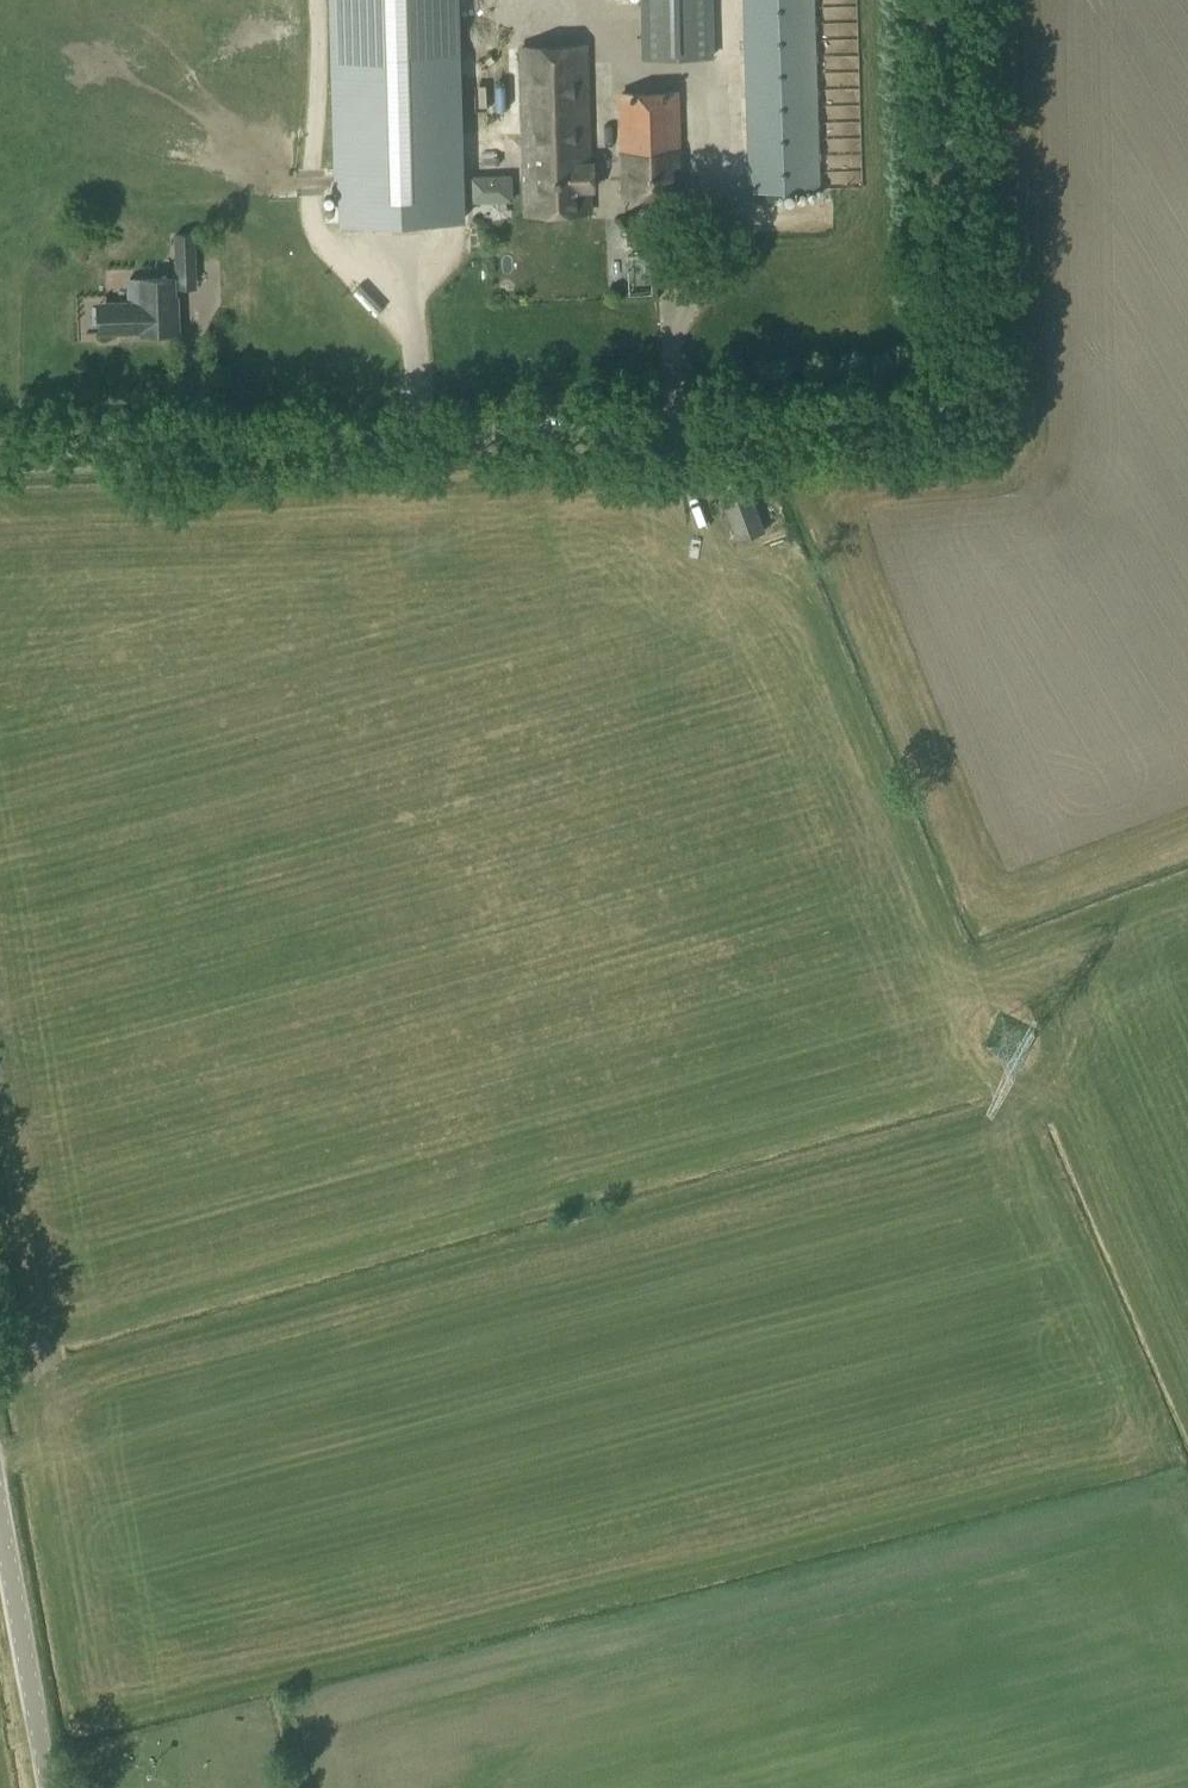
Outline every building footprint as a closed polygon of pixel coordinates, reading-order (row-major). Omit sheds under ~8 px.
[(455,0),(336,0),(342,222),(461,219),(455,0)] [(708,57),(714,56),(713,0),(640,0),(641,58),(708,57)] [(747,192),(865,189),(860,0),(742,0),(747,192)] [(589,164),(586,43),(519,45),(523,213),(590,212),(589,191),(592,191),(591,164),(589,164)] [(678,195),(677,91),(619,92),(621,195),(678,195)] [(510,177),(472,178),(473,202),(511,201),(510,177)] [(194,234),(174,234),(175,265),(194,265),(194,234)] [(106,334),(141,333),(141,335),(179,334),(178,301),(175,301),(174,279),(140,280),(140,281),(127,281),(128,303),(105,304),(106,334)] [(749,491),(722,501),(737,540),(764,530),(749,491)]
